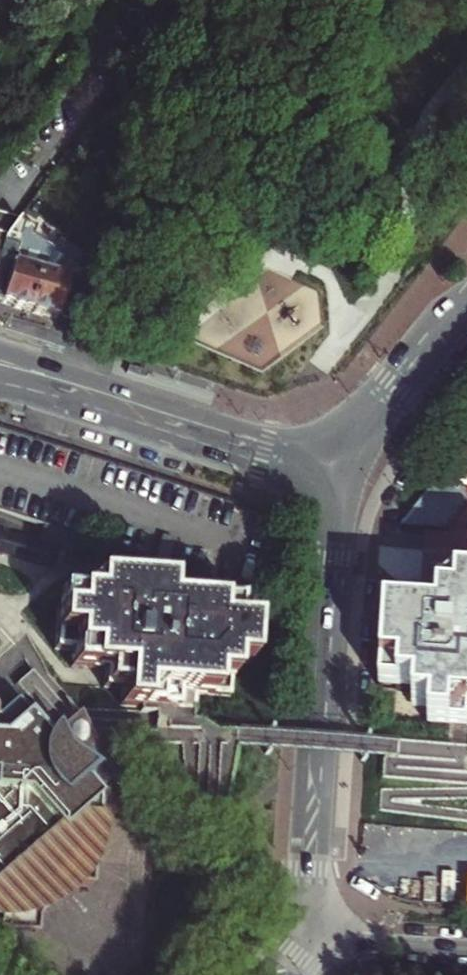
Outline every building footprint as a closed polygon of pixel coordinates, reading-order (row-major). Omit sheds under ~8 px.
[(153,108),(145,103),(132,121),(140,126),(153,108)] [(5,236),(14,224),(18,218),(0,214),(0,244),(5,236)] [(18,239),(21,226),(14,224),(5,236),(18,239)] [(21,226),(18,239),(31,243),(34,229),(21,226)] [(5,236),(0,244),(0,301),(18,239),(5,236)] [(18,239),(0,301),(0,304),(8,307),(8,310),(22,313),(23,312),(27,312),(40,263),(47,255),(29,250),(31,243),(18,239)] [(50,250),(47,255),(40,263),(27,312),(29,313),(30,316),(42,320),(45,317),(54,320),(65,281),(77,264),(65,256),(63,259),(50,250)] [(158,541),(153,560),(164,564),(170,545),(158,541)] [(181,605),(164,587),(94,582),(75,598),(59,597),(54,649),(72,650),(71,668),(105,670),(104,687),(111,688),(122,689),(121,705),(175,709),(189,710),(191,694),(226,696),(228,661),(244,662),(247,627),(230,625),(231,608),(181,605)] [(456,586),(455,603),(420,601),(420,617),(385,615),(380,686),(414,688),(413,705),(429,707),(429,723),(447,724),(449,707),(466,708),(466,586),(456,586)] [(4,912),(4,928),(36,930),(37,914),(73,882),(91,883),(96,801),(125,803),(108,777),(98,777),(99,761),(87,746),(83,745),(67,761),(16,705),(0,718),(0,912),(4,912)]
